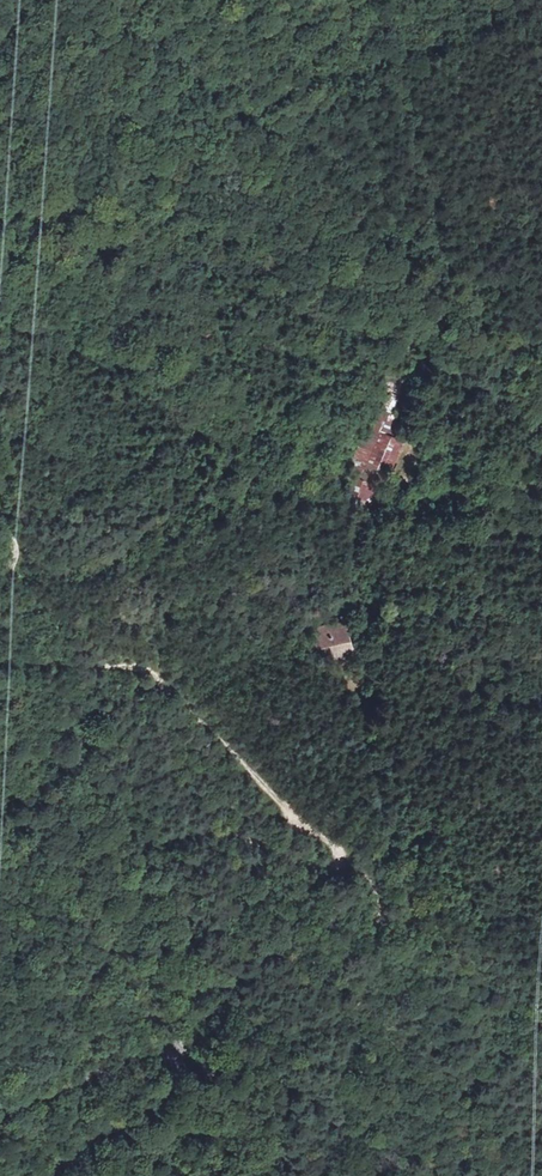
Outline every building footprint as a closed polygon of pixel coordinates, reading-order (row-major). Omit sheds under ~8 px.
[(320,662),(353,656),(343,621),(313,630),(320,662)]
